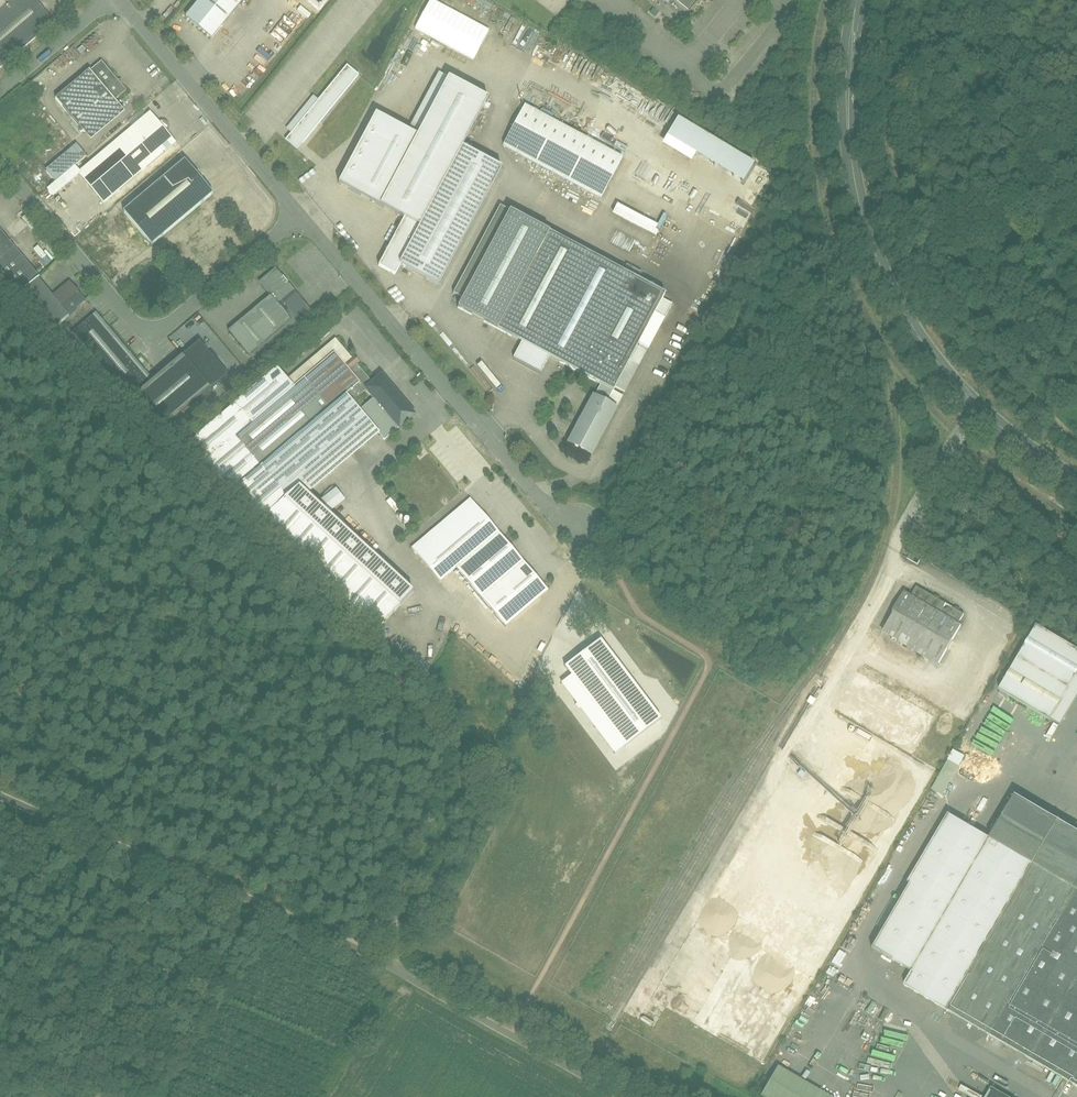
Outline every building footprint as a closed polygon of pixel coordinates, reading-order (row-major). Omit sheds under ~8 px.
[(0,17),(0,68),(52,22),(33,0),(19,0),(0,17)] [(184,18),(212,40),(243,0),(199,0),(184,18)] [(320,10),(328,0),(308,0),(320,10)] [(493,29),(434,0),(429,0),(415,28),(478,60),(493,29)] [(691,13),(702,0),(676,0),(691,13)] [(345,61),(290,130),(293,133),(287,140),(300,150),(361,74),(345,61)] [(53,92),(81,128),(116,101),(111,94),(121,87),(112,75),(100,84),(87,66),(53,92)] [(500,169),(462,149),(489,97),(436,69),(405,127),(375,111),(338,182),(404,216),(377,267),(392,275),(399,262),(439,284),(500,169)] [(620,160),(525,108),(505,145),(554,172),(600,197),(620,160)] [(79,172),(104,202),(175,142),(150,113),(79,172)] [(702,157),(752,181),(763,160),(682,120),(669,146),(700,161),(702,157)] [(94,237),(122,271),(213,194),(185,160),(94,237)] [(621,205),(616,215),(659,235),(663,224),(621,205)] [(565,439),(590,453),(623,392),(615,387),(667,289),(516,208),(462,307),(521,339),(512,356),(540,371),(549,354),(597,379),(565,439)] [(0,231),(0,285),(13,300),(23,292),(56,331),(88,304),(70,281),(54,295),(0,231)] [(229,331),(249,358),(308,312),(275,271),(260,283),(271,298),(229,331)] [(95,311),(76,327),(156,424),(224,369),(197,336),(148,376),(95,311)] [(371,379),(352,357),(337,338),(288,378),(278,366),(189,440),(264,530),(305,497),(379,435),(385,442),(419,415),(382,370),(371,379)] [(379,634),(413,595),(305,497),(264,530),(379,634)] [(470,497),(411,546),(441,581),(456,568),(505,626),(548,590),(470,497)] [(910,554),(907,559),(917,564),(920,560),(910,554)] [(905,592),(874,643),(931,677),(962,626),(959,624),(964,615),(916,586),(910,596),(905,592)] [(998,689),(1056,721),(1076,683),(1076,651),(1033,627),(998,689)] [(625,747),(661,720),(600,640),(564,667),(571,676),(625,747)] [(835,711),(911,755),(934,717),(899,697),(904,689),(891,681),(887,688),(858,671),(835,711)] [(615,755),(625,747),(571,676),(560,684),(615,755)] [(966,759),(955,753),(933,791),(944,797),(966,759)] [(897,901),(871,944),(910,967),(902,981),(1076,1083),(1076,835),(1010,796),(986,837),(947,814),(897,901)] [(777,1072),(762,1096),(822,1096),(777,1072)]
